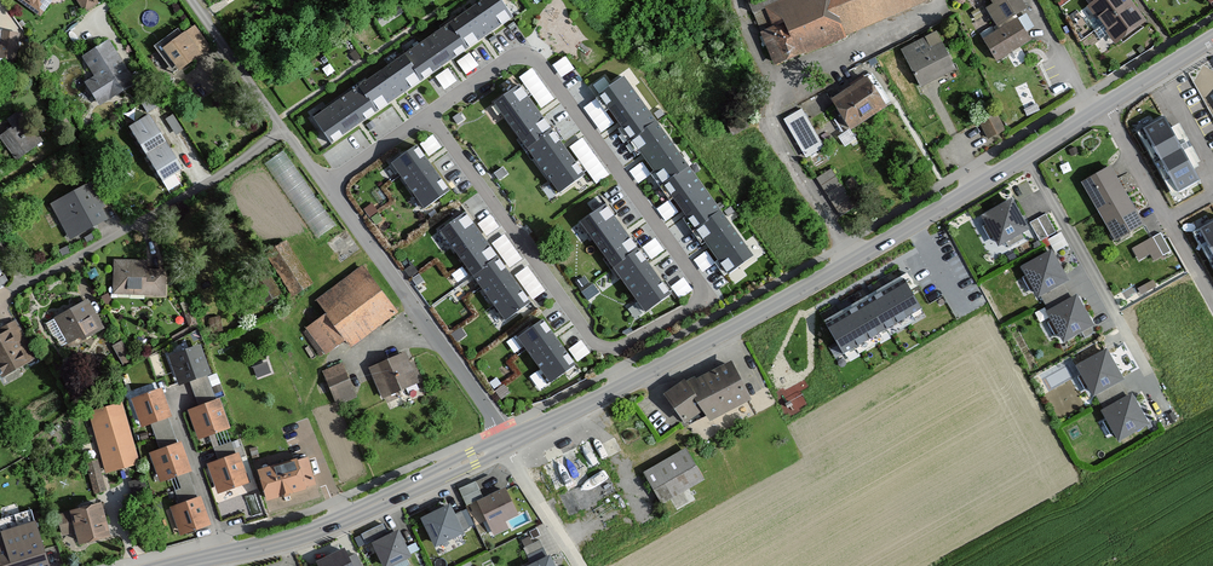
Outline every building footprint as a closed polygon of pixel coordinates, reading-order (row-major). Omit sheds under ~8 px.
[(52,0),(13,0),(39,18),(52,0)] [(94,0),(71,0),(81,16),(98,5),(94,0)] [(450,25),(467,50),(512,19),(499,0),(487,0),(450,25)] [(934,0),(749,0),(744,2),(773,70),(934,0)] [(1022,0),(988,0),(992,6),(985,11),(998,31),(1029,11),(1022,0)] [(1130,0),(1100,0),(1087,9),(1101,29),(1134,6),(1130,0)] [(1148,26),(1134,6),(1101,29),(1115,49),(1148,26)] [(1018,22),(982,43),(994,65),(1031,43),(1018,22)] [(450,25),(405,56),(422,80),(467,50),(450,25)] [(7,63),(10,35),(0,33),(0,61),(7,63)] [(938,34),(900,53),(919,90),(957,71),(938,34)] [(179,76),(203,59),(186,35),(162,51),(179,76)] [(135,86),(107,43),(80,60),(93,79),(83,85),(99,109),(135,86)] [(563,73),(576,65),(567,53),(554,61),(563,73)] [(405,56),(358,87),(375,112),(422,80),(405,56)] [(533,64),(520,74),(543,104),(555,95),(533,64)] [(607,74),(595,80),(599,90),(612,84),(607,74)] [(657,125),(623,80),(599,97),(632,143),(657,125)] [(832,101),(850,133),(888,112),(869,80),(832,101)] [(495,101),(526,145),(551,128),(519,84),(495,101)] [(358,87),(315,117),(332,142),(375,112),(358,87)] [(1162,111),(1135,127),(1177,200),(1202,184),(1162,111)] [(783,124),(808,161),(838,140),(826,122),(814,131),(801,112),(783,124)] [(998,112),(982,122),(990,136),(1007,126),(998,112)] [(128,130),(145,157),(168,143),(150,116),(128,130)] [(15,163),(42,145),(24,119),(0,135),(0,143),(15,163)] [(689,170),(657,125),(632,143),(665,188),(689,170)] [(551,128),(526,145),(560,192),(585,174),(551,128)] [(575,142),(593,180),(606,174),(587,136),(575,142)] [(145,157),(163,184),(185,170),(168,143),(145,157)] [(449,190),(417,145),(392,163),(424,208),(449,190)] [(833,165),(818,174),(840,210),(854,201),(833,165)] [(1083,185),(1100,215),(1128,200),(1111,169),(1083,185)] [(722,214),(689,170),(665,188),(698,232),(722,214)] [(67,242),(105,222),(86,186),(48,206),(67,242)] [(1100,215),(1117,245),(1145,230),(1128,200),(1100,215)] [(1189,214),(1212,257),(1212,204),(1211,201),(1189,214)] [(1000,250),(1030,233),(1012,202),(982,219),(1000,250)] [(582,222),(613,266),(638,248),(606,204),(582,222)] [(497,257),(465,212),(441,229),(472,275),(497,257)] [(753,256),(722,214),(698,232),(729,274),(753,256)] [(1056,233),(1045,215),(1028,225),(1039,243),(1056,233)] [(266,250),(295,293),(315,280),(287,237),(266,250)] [(1137,264),(1152,256),(1145,244),(1131,252),(1137,264)] [(638,248),(613,266),(647,312),(672,294),(638,248)] [(1023,270),(1039,300),(1071,283),(1055,253),(1023,270)] [(531,303),(497,257),(472,275),(506,321),(531,303)] [(111,299),(165,299),(165,262),(111,262),(111,299)] [(324,358),(347,341),(354,349),(397,315),(360,268),(317,303),(325,313),(303,330),(324,358)] [(681,295),(693,286),(685,274),(672,283),(681,295)] [(897,281),(825,321),(844,360),(920,309),(902,277),(897,281)] [(1148,295),(1156,289),(1152,282),(1143,287),(1148,295)] [(1048,314),(1065,345),(1096,329),(1078,297),(1048,314)] [(104,331),(87,302),(53,321),(67,345),(80,338),(83,343),(104,331)] [(576,365),(543,320),(518,338),(551,383),(576,365)] [(0,335),(0,379),(0,380),(35,360),(16,326),(0,335)] [(579,357),(591,349),(583,337),(570,346),(579,357)] [(118,367),(129,361),(119,343),(108,349),(118,367)] [(177,387),(210,376),(200,348),(168,358),(177,387)] [(1094,400),(1126,382),(1107,350),(1076,369),(1094,400)] [(381,401),(419,386),(406,355),(368,370),(381,401)] [(712,425),(754,402),(732,364),(691,386),(704,409),(712,425)] [(321,373),(335,407),(355,399),(341,365),(321,373)] [(687,381),(665,398),(686,423),(704,409),(691,386),(687,381)] [(139,431),(172,420),(162,392),(130,403),(139,431)] [(1121,444),(1152,426),(1134,396),(1104,413),(1121,444)] [(197,443),(231,431),(221,402),(187,414),(197,443)] [(103,477),(138,467),(121,405),(85,414),(103,477)] [(157,486),(192,474),(181,444),(147,455),(157,486)] [(689,492),(705,482),(684,450),(643,477),(669,517),(694,500),(689,492)] [(216,498),(250,487),(240,455),(206,467),(216,498)] [(309,460),(258,474),(267,506),(318,491),(309,460)] [(96,461),(83,465),(90,497),(104,493),(96,461)] [(518,517),(505,491),(477,504),(493,538),(508,531),(504,524),(518,517)] [(179,540),(211,529),(201,499),(168,510),(179,540)] [(60,538),(76,535),(80,548),(112,540),(103,506),(55,518),(60,538)] [(435,549),(464,537),(450,507),(422,519),(435,549)] [(32,508),(0,517),(0,565),(49,565),(32,508)] [(384,533),(360,545),(371,565),(401,565),(384,533)] [(541,537),(525,542),(530,554),(545,548),(541,537)] [(314,563),(315,565),(351,565),(343,550),(314,563)] [(551,558),(535,565),(555,565),(551,558)]
